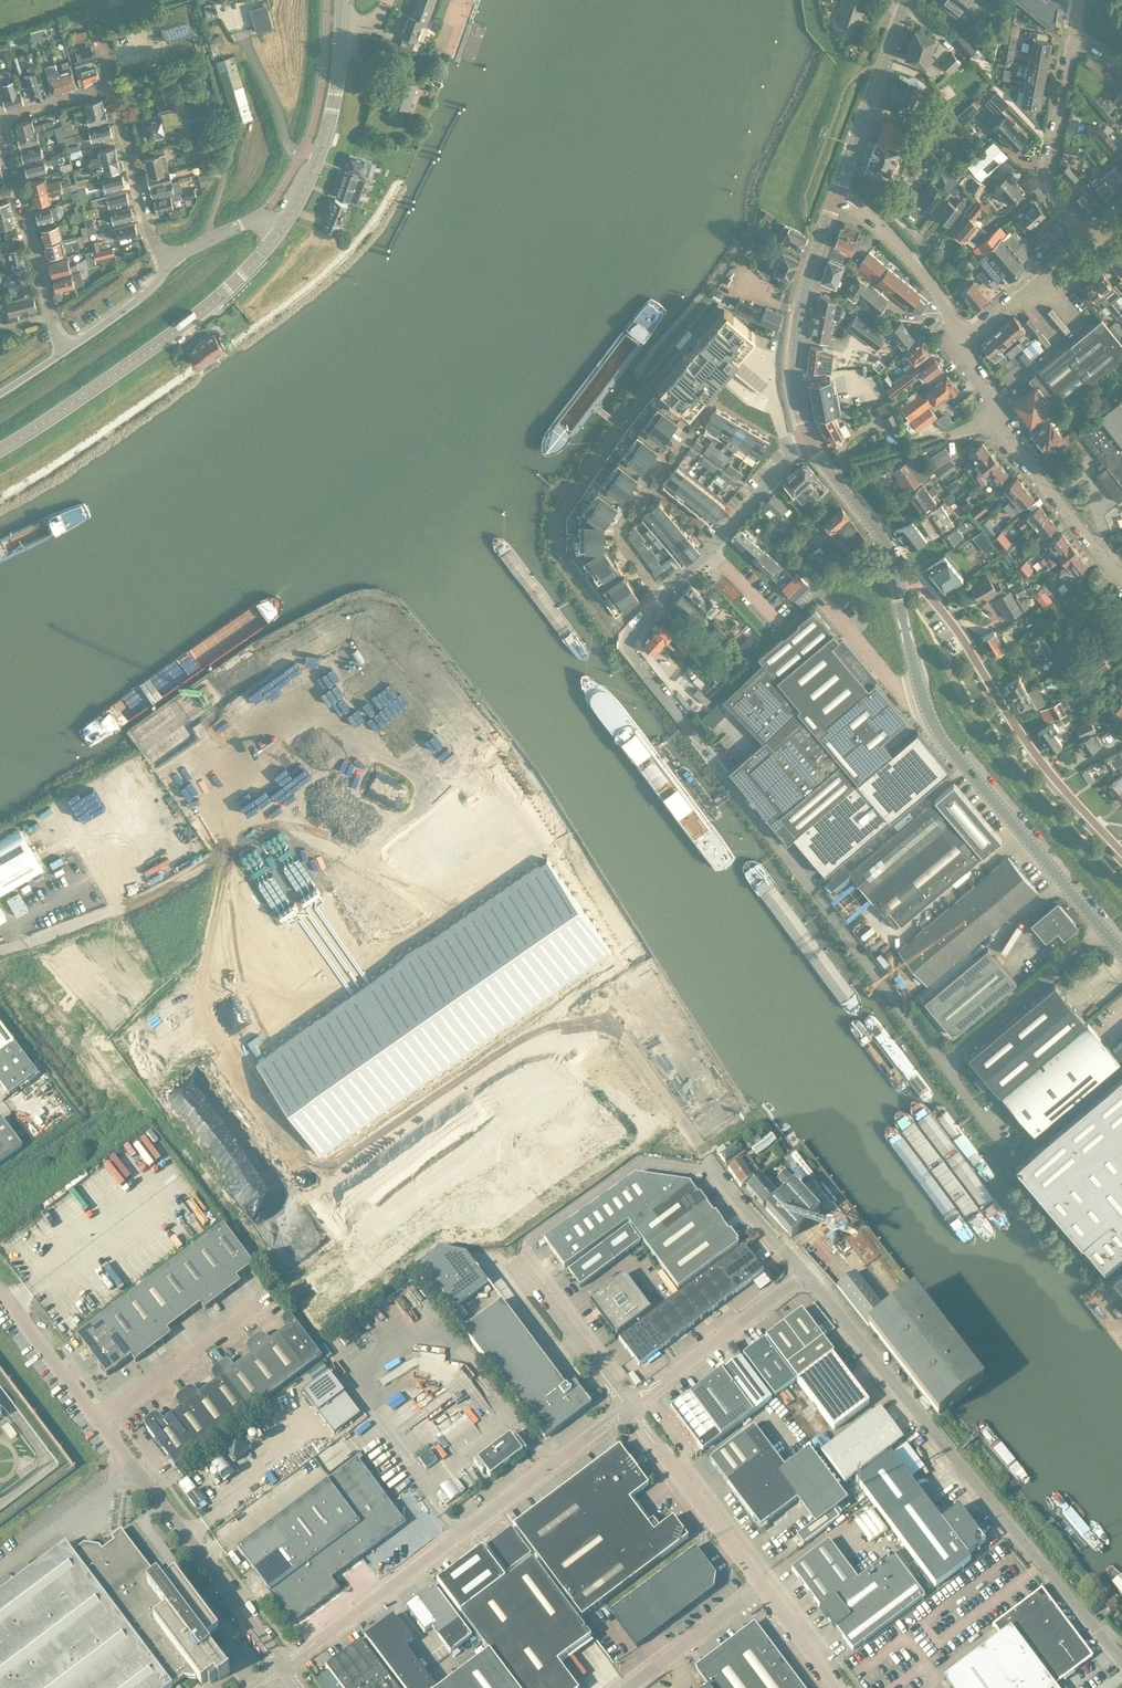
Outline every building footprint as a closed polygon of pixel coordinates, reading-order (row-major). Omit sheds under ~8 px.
[(412,15),(411,16),(419,19),(421,15),(426,17),(426,16),(429,17),(435,0),(417,0),(412,15)] [(838,23),(854,29),(864,2),(859,0),(847,0),(838,23)] [(942,4),(958,16),(970,0),(945,0),(942,4)] [(1054,32),(1059,0),(1016,0),(1054,32)] [(267,26),(269,25),(269,28),(271,28),(264,1),(262,2),(264,8),(254,11),(258,25),(251,27),(251,30),(267,26)] [(210,3),(204,5),(207,18),(214,16),(210,3)] [(186,6),(159,14),(169,43),(195,35),(186,6)] [(411,16),(412,15),(409,14),(401,34),(404,35),(400,43),(412,48),(415,39),(416,40),(422,24),(426,26),(429,17),(426,16),(426,17),(421,15),(419,19),(411,16)] [(431,28),(437,30),(440,23),(433,21),(431,28)] [(53,24),(46,26),(48,33),(55,30),(53,24)] [(46,28),(31,32),(33,40),(48,36),(46,28)] [(931,51),(935,37),(915,30),(911,40),(910,40),(910,39),(909,43),(931,51)] [(1036,39),(1038,32),(1030,30),(1029,38),(1030,38),(1029,42),(1032,43),(1030,52),(1049,55),(1052,42),(1036,39)] [(969,57),(977,49),(962,33),(954,40),(969,57)] [(212,47),(222,43),(220,35),(209,39),(212,47)] [(1015,49),(1018,37),(1011,36),(1008,48),(1015,49)] [(72,68),(71,68),(73,72),(77,87),(81,85),(92,82),(91,79),(100,76),(96,65),(96,66),(93,55),(94,55),(93,51),(92,50),(90,43),(90,41),(89,38),(89,37),(74,41),(74,42),(79,59),(74,60),(76,67),(72,68)] [(926,64),(931,51),(909,43),(907,47),(908,47),(908,46),(909,47),(905,57),(926,64)] [(957,47),(953,51),(957,55),(961,51),(957,47)] [(960,60),(965,55),(962,52),(957,56),(952,52),(941,64),(949,72),(960,60)] [(1047,68),(1049,55),(1030,52),(1028,65),(1047,68)] [(1098,72),(1103,66),(1089,54),(1084,61),(1098,72)] [(19,55),(11,57),(16,72),(23,70),(19,55)] [(234,56),(217,61),(234,121),(251,116),(234,56)] [(63,67),(59,68),(66,90),(77,87),(73,72),(71,68),(72,68),(71,65),(69,65),(68,61),(62,63),(63,67)] [(56,63),(45,67),(48,76),(48,75),(54,94),(66,90),(59,68),(58,69),(56,63)] [(30,74),(24,76),(31,99),(37,97),(37,99),(46,96),(38,71),(36,65),(28,67),(30,74)] [(1044,81),(1047,68),(1028,65),(1025,77),(1044,81)] [(909,108),(918,81),(899,75),(896,85),(894,85),(892,91),(894,91),(890,101),(909,108)] [(410,100),(417,103),(421,92),(414,90),(417,82),(400,76),(391,101),(408,107),(410,100)] [(1042,94),(1044,81),(1025,77),(1023,91),(1042,94)] [(14,80),(3,83),(7,96),(4,97),(7,108),(24,103),(21,92),(19,87),(17,88),(14,80)] [(1109,96),(1115,100),(1119,95),(1121,97),(1121,96),(1121,82),(1120,80),(1117,85),(1109,96)] [(1039,107),(1042,94),(1023,91),(1020,104),(1039,107)] [(1001,110),(1008,103),(997,92),(986,103),(1002,119),(993,127),(1013,148),(1016,145),(1017,147),(1024,139),(1023,138),(1026,136),(1001,110)] [(106,109),(105,109),(102,98),(85,102),(87,109),(75,112),(78,122),(87,120),(89,124),(108,120),(106,109)] [(972,103),(956,117),(963,126),(975,116),(974,114),(979,110),(976,107),(974,105),(972,103)] [(161,110),(163,117),(144,122),(148,138),(157,136),(158,138),(168,136),(167,135),(172,134),(169,121),(177,119),(174,106),(161,110)] [(19,135),(45,129),(48,128),(47,123),(44,124),(43,123),(34,125),(32,119),(16,124),(19,135)] [(90,130),(75,134),(71,119),(61,121),(67,142),(92,136),(93,140),(113,136),(110,125),(90,130)] [(1068,130),(1077,132),(1078,120),(1070,119),(1068,130)] [(895,126),(895,123),(885,120),(877,139),(894,145),(900,128),(895,126)] [(56,136),(64,133),(61,125),(54,127),(56,136)] [(1088,125),(1087,133),(1097,135),(1102,140),(1110,151),(1117,146),(1108,135),(1106,136),(1099,127),(1088,125)] [(46,134),(45,129),(19,135),(18,135),(20,146),(40,141),(39,136),(46,134)] [(225,146),(221,133),(212,135),(216,148),(225,146)] [(980,179),(1008,154),(994,140),(969,163),(973,168),(968,173),(971,177),(968,185),(973,188),(972,191),(978,194),(979,190),(980,191),(983,184),(978,181),(980,179)] [(888,174),(898,150),(877,141),(867,165),(888,174)] [(48,143),(21,150),(24,161),(44,156),(42,150),(50,148),(48,143)] [(1064,144),(1063,151),(1078,154),(1079,147),(1064,144)] [(99,154),(83,159),(85,166),(94,164),(118,157),(115,146),(99,150),(99,154)] [(83,155),(81,150),(70,153),(72,158),(83,155)] [(1103,161),(1108,158),(1102,151),(1098,155),(1103,161)] [(144,158),(148,177),(169,171),(165,153),(144,158)] [(372,161),(350,154),(346,168),(367,175),(372,161)] [(63,155),(52,158),(25,165),(28,175),(47,170),(46,165),(53,163),(54,164),(65,161),(63,155)] [(85,166),(81,167),(83,173),(90,171),(95,170),(96,173),(98,172),(104,171),(105,173),(121,169),(118,157),(94,164),(85,166)] [(60,165),(62,171),(72,168),(71,162),(60,165)] [(208,162),(200,164),(202,171),(210,169),(208,162)] [(1121,182),(1121,174),(1111,162),(1107,166),(1109,169),(1104,173),(1116,188),(1121,182)] [(1072,183),(1079,178),(1069,166),(1062,171),(1072,183)] [(345,170),(341,183),(362,190),(366,178),(358,175),(358,174),(345,170)] [(148,177),(151,186),(172,181),(169,171),(148,177)] [(1012,202),(1025,190),(1009,172),(996,183),(1012,202)] [(206,185),(210,177),(209,173),(199,176),(201,186),(206,185)] [(1106,196),(1116,188),(1104,173),(1098,178),(1096,175),(1091,179),(1106,196)] [(125,185),(123,175),(88,184),(89,189),(104,185),(106,190),(125,185)] [(957,180),(952,176),(944,186),(950,190),(954,185),(954,186),(958,182),(958,181),(957,180)] [(71,184),(70,178),(61,180),(47,184),(45,178),(29,182),(32,194),(71,184)] [(172,181),(151,186),(153,195),(174,190),(173,185),(177,184),(176,180),(172,181)] [(73,183),(71,184),(32,194),(35,205),(51,201),(50,195),(74,189),(73,183)] [(358,202),(362,190),(341,183),(336,195),(349,200),(349,199),(358,202)] [(934,193),(938,188),(933,184),(919,202),(924,205),(923,206),(927,210),(928,209),(929,210),(939,197),(934,193)] [(1084,215),(1096,205),(1081,187),(1070,196),(1073,200),(1072,200),(1084,215)] [(194,189),(184,192),(186,199),(196,196),(194,189)] [(893,190),(891,192),(888,189),(884,193),(888,196),(885,199),(891,204),(893,202),(896,205),(902,198),(899,195),(893,190)] [(129,201),(127,191),(107,196),(91,200),(93,205),(108,201),(110,206),(129,201)] [(171,196),(154,200),(157,212),(174,207),(172,200),(182,198),(180,192),(170,194),(171,196)] [(980,199),(977,195),(976,193),(972,196),(977,202),(980,199)] [(330,214),(325,227),(337,232),(340,224),(348,203),(336,199),(335,202),(333,204),(333,206),(332,209),(330,211),(330,214)] [(986,212),(991,206),(983,199),(956,228),(968,239),(981,224),(974,218),(983,209),(986,212)] [(949,224),(965,204),(960,200),(956,206),(949,201),(937,215),(949,224)] [(12,213),(9,201),(2,203),(0,203),(0,216),(12,213)] [(80,204),(74,206),(78,218),(83,217),(83,216),(80,204)] [(1042,208),(1040,209),(1036,204),(1028,211),(1024,206),(1012,216),(1025,231),(1045,214),(1044,213),(1045,212),(1042,208)] [(56,206),(36,211),(39,223),(59,217),(61,216),(62,214),(62,212),(62,210),(61,209),(60,207),(59,207),(57,206),(56,206)] [(134,217),(131,207),(111,212),(104,214),(106,221),(113,219),(114,222),(134,217)] [(99,215),(97,208),(84,211),(85,218),(99,215)] [(12,213),(0,216),(0,229),(15,225),(12,213)] [(85,219),(89,234),(100,231),(98,224),(95,225),(93,217),(85,219)] [(1041,235),(1034,240),(1039,246),(1048,239),(1051,243),(1064,232),(1055,222),(1051,226),(1047,221),(1037,230),(1041,235)] [(67,222),(41,229),(44,241),(61,236),(60,230),(68,228),(67,222)] [(834,246),(829,258),(842,263),(846,251),(851,252),(859,232),(860,228),(844,222),(843,222),(834,246)] [(119,238),(138,233),(135,223),(110,229),(113,239),(118,238),(119,238)] [(785,223),(779,233),(784,235),(781,242),(785,244),(786,242),(799,249),(807,236),(805,235),(799,232),(790,226),(785,223)] [(975,245),(988,231),(981,224),(968,239),(975,245)] [(1011,232),(1010,232),(1004,224),(1001,226),(975,247),(982,256),(980,257),(987,266),(986,267),(994,277),(995,276),(998,280),(1005,274),(1010,280),(1028,266),(1023,259),(1029,254),(1027,251),(1028,250),(1021,242),(1020,243),(1016,238),(1011,232)] [(70,238),(45,244),(48,256),(65,252),(65,251),(73,249),(71,243),(79,241),(78,236),(70,238)] [(0,242),(0,249),(16,245),(14,238),(0,242)] [(1028,250),(1032,247),(1025,239),(1021,242),(1028,250)] [(91,242),(93,251),(100,249),(98,240),(91,242)] [(13,268),(25,265),(21,247),(2,252),(5,264),(12,263),(13,268)] [(114,254),(113,247),(106,248),(94,252),(95,259),(114,254)] [(93,251),(86,252),(89,266),(96,264),(95,259),(93,251)] [(968,251),(962,256),(965,260),(971,256),(968,251)] [(916,312),(927,298),(870,252),(856,269),(881,289),(883,286),(916,312)] [(799,261),(783,253),(780,258),(771,253),(765,264),(776,269),(773,273),(789,281),(799,261)] [(1112,264),(1121,275),(1121,257),(1121,256),(1112,264)] [(829,258),(821,279),(836,285),(843,264),(842,263),(829,258)] [(68,259),(50,263),(53,275),(71,271),(68,259)] [(985,284),(994,277),(986,267),(977,274),(985,284)] [(26,269),(14,272),(14,273),(7,275),(12,294),(19,292),(19,293),(31,290),(26,269)] [(1093,280),(1112,303),(1115,307),(1115,306),(1118,310),(1121,314),(1121,307),(1116,300),(1116,299),(1121,294),(1114,285),(1113,286),(1102,273),(1093,280)] [(53,278),(56,290),(75,286),(72,274),(53,278)] [(869,283),(866,281),(857,274),(845,290),(853,296),(857,299),(875,313),(887,298),(880,291),(869,283)] [(996,288),(1000,285),(995,278),(991,281),(996,288)] [(969,299),(982,288),(975,279),(962,290),(969,299)] [(1093,280),(1084,288),(1095,301),(1101,308),(1105,304),(1108,307),(1117,318),(1117,317),(1118,317),(1120,315),(1121,314),(1118,310),(1115,307),(1112,303),(1093,280)] [(976,307),(989,297),(982,288),(969,299),(976,307)] [(836,300),(836,299),(820,293),(811,335),(827,339),(832,315),(840,317),(842,303),(836,300)] [(10,313),(7,314),(9,321),(19,319),(17,312),(36,308),(33,295),(7,301),(10,313)] [(765,306),(764,310),(738,298),(733,309),(777,329),(783,314),(765,306)] [(727,309),(660,387),(689,412),(756,334),(727,309)] [(876,347),(885,336),(856,314),(847,325),(876,347)] [(1017,335),(1026,328),(1015,315),(1007,322),(1017,335)] [(1036,336),(1042,331),(1031,317),(1025,322),(1036,336)] [(1078,373),(1119,339),(1102,319),(1061,353),(1078,373)] [(901,347),(913,338),(901,321),(889,330),(901,347)] [(1121,334),(1121,329),(1115,321),(1109,326),(1118,337),(1121,334)] [(1009,342),(1017,335),(1007,322),(998,329),(1009,342)] [(1000,349),(1009,342),(998,329),(990,336),(1000,349)] [(1043,332),(1019,351),(1027,362),(1052,343),(1043,332)] [(214,333),(200,343),(210,358),(224,348),(224,347),(225,346),(221,340),(219,341),(214,333)] [(1026,344),(1031,340),(1027,335),(1022,340),(1026,344)] [(992,357),(1000,349),(990,336),(981,344),(983,345),(982,347),(984,349),(986,349),(992,357)] [(1121,356),(1121,343),(1119,339),(1078,373),(1088,384),(1121,356)] [(903,367),(900,369),(903,374),(910,370),(915,366),(914,365),(929,353),(920,341),(906,352),(912,361),(910,363),(909,362),(903,367)] [(200,365),(210,358),(200,343),(190,350),(195,357),(193,358),(198,365),(200,364),(200,365)] [(1017,352),(1022,348),(1018,343),(1013,347),(1017,352)] [(832,350),(822,347),(809,345),(806,370),(819,372),(830,371),(832,350)] [(1011,357),(1017,352),(1013,347),(1007,352),(1011,357)] [(891,353),(885,359),(888,362),(894,356),(891,353)] [(1088,384),(1078,373),(1061,353),(1029,380),(1034,386),(1014,403),(1031,424),(1040,415),(1044,419),(1054,411),(1055,411),(1072,397),(1073,397),(1088,384)] [(1003,363),(1009,359),(1004,354),(999,359),(1003,363)] [(903,374),(902,375),(908,383),(916,378),(919,375),(923,381),(927,378),(928,379),(942,368),(938,363),(935,360),(933,357),(920,367),(918,364),(915,366),(910,370),(903,374)] [(876,361),(866,361),(867,373),(877,372),(876,361)] [(887,375),(882,379),(887,386),(892,382),(887,375)] [(893,394),(908,383),(902,375),(887,386),(893,394)] [(950,395),(958,389),(947,375),(924,392),(923,391),(901,407),(908,417),(917,428),(917,430),(936,416),(928,405),(933,401),(935,403),(949,393),(950,395)] [(829,377),(808,381),(815,416),(836,411),(840,410),(836,389),(834,377),(829,378),(829,377)] [(1079,432),(1091,448),(1102,462),(1107,459),(1109,461),(1121,451),(1121,398),(1079,432)] [(669,429),(679,414),(661,401),(650,415),(669,429)] [(887,401),(878,406),(883,415),(884,414),(886,416),(884,417),(892,430),(901,425),(894,412),(887,401)] [(727,414),(724,413),(716,408),(714,411),(713,410),(708,419),(709,419),(703,430),(714,436),(727,414)] [(947,411),(936,417),(943,428),(954,421),(947,411)] [(844,436),(835,417),(832,413),(816,421),(817,421),(819,426),(828,444),(844,436)] [(724,442),(737,420),(727,414),(714,436),(724,442)] [(659,443),(669,429),(650,415),(640,430),(659,443)] [(908,417),(902,422),(910,433),(917,428),(908,417)] [(1050,420),(1032,434),(1050,456),(1049,457),(1049,458),(1068,443),(1064,439),(1066,438),(1062,432),(1060,433),(1056,428),(1060,425),(1054,417),(1050,420)] [(734,448),(747,426),(737,420),(724,442),(734,448)] [(745,455),(758,432),(747,426),(734,448),(745,455)] [(649,457),(659,443),(640,430),(630,444),(649,457)] [(768,439),(758,432),(745,455),(755,461),(768,439)] [(700,450),(703,445),(696,440),(693,445),(700,450)] [(977,462),(990,452),(981,441),(974,447),(972,447),(970,449),(970,451),(968,452),(974,459),(969,462),(963,466),(967,472),(973,467),(977,463),(977,462)] [(639,471),(649,457),(630,444),(620,458),(639,471)] [(694,457),(697,453),(690,448),(687,452),(694,457)] [(938,463),(948,454),(944,449),(934,459),(938,463)] [(713,459),(716,455),(709,450),(706,454),(713,459)] [(1102,462),(1097,466),(1101,471),(1096,475),(1118,502),(1121,498),(1121,451),(1109,461),(1107,459),(1102,462)] [(985,473),(998,462),(990,452),(977,462),(977,463),(985,473)] [(720,464),(723,460),(716,455),(713,459),(720,464)] [(707,466),(710,462),(703,457),(700,461),(707,466)] [(906,463),(893,472),(902,485),(901,485),(904,490),(905,490),(906,491),(919,481),(927,476),(915,457),(906,463)] [(629,485),(639,471),(620,458),(610,472),(629,485)] [(942,478),(955,467),(951,461),(937,472),(942,478)] [(714,471),(717,467),(710,462),(707,466),(714,471)] [(994,483),(1007,472),(998,462),(985,473),(994,483)] [(672,492),(688,472),(678,464),(674,469),(673,468),(667,476),(668,477),(662,484),(672,492)] [(733,473),(736,469),(729,464),(726,468),(733,473)] [(808,465),(803,465),(783,481),(795,495),(803,487),(814,499),(820,494),(809,482),(817,476),(808,465)] [(740,478),(743,474),(736,469),(733,473),(740,478)] [(726,480),(729,476),(722,471),(719,475),(726,480)] [(619,499),(629,485),(610,472),(600,486),(619,499)] [(681,499),(697,479),(688,472),(672,492),(681,499)] [(975,481),(981,476),(977,472),(972,476),(975,481)] [(733,485),(736,481),(729,476),(726,480),(733,485)] [(980,486),(985,482),(981,476),(975,481),(980,486)] [(1012,497),(1025,487),(1016,476),(1003,487),(1004,487),(999,491),(1003,496),(1008,493),(1012,497)] [(691,507),(707,486),(697,479),(681,499),(691,507)] [(947,487),(952,494),(960,488),(955,481),(947,487)] [(933,487),(928,491),(924,485),(909,496),(915,504),(930,494),(932,493),(933,495),(937,493),(933,487)] [(609,514),(619,499),(600,486),(590,500),(609,514)] [(700,514),(716,494),(707,486),(691,507),(700,514)] [(1020,508),(1033,497),(1025,487),(1012,497),(1015,502),(1011,506),(1015,511),(1019,507),(1020,508)] [(932,497),(933,495),(932,493),(930,494),(915,504),(921,513),(936,502),(932,497)] [(945,501),(952,497),(952,496),(951,495),(950,493),(943,497),(945,501)] [(710,522),(726,502),(716,494),(700,514),(710,522)] [(781,513),(786,508),(773,494),(768,500),(781,513)] [(970,500),(965,494),(958,499),(963,505),(970,500)] [(602,523),(609,514),(590,500),(583,510),(581,517),(602,523)] [(648,528),(667,511),(659,502),(656,504),(656,503),(648,509),(649,510),(640,518),(648,528)] [(1026,515),(1018,522),(1022,527),(1026,524),(1030,521),(1034,525),(1047,515),(1039,504),(1026,515)] [(932,538),(954,524),(941,505),(919,519),(932,538)] [(974,506),(969,511),(975,518),(980,513),(974,506)] [(848,552),(865,538),(841,508),(824,522),(848,552)] [(822,521),(831,515),(827,509),(818,515),(822,521)] [(656,537),(675,520),(667,511),(648,528),(656,537)] [(801,524),(806,520),(799,511),(794,515),(801,524)] [(964,522),(972,517),(967,512),(959,517),(962,523),(964,522)] [(1043,535),(1056,525),(1047,515),(1034,525),(1038,530),(1034,534),(1038,539),(1042,535),(1043,535)] [(603,535),(602,523),(581,517),(579,523),(579,535),(603,535)] [(990,539),(999,531),(989,518),(979,525),(990,539)] [(664,546),(683,529),(675,520),(656,537),(664,546)] [(909,549),(927,538),(912,520),(895,530),(909,549)] [(966,526),(964,523),(964,522),(962,523),(941,536),(947,546),(963,536),(959,531),(966,526)] [(671,555),(691,538),(683,529),(664,546),(671,555)] [(749,535),(747,536),(740,529),(731,539),(755,559),(763,550),(752,540),(752,538),(749,535)] [(1001,541),(1006,537),(1002,532),(993,539),(1002,550),(1006,547),(1001,541)] [(1057,553),(1070,542),(1061,532),(1048,542),(1057,553)] [(981,533),(975,538),(985,549),(991,544),(985,538),(984,535),(981,533)] [(603,547),(603,546),(603,535),(579,535),(580,548),(582,554),(603,547)] [(699,548),(698,547),(691,538),(671,555),(680,565),(699,548)] [(639,551),(646,545),(643,541),(636,547),(639,551)] [(1026,555),(1035,548),(1030,542),(1022,549),(1026,555)] [(1065,563),(1079,552),(1070,542),(1057,553),(1065,563)] [(642,555),(649,550),(646,545),(639,551),(642,555)] [(820,546),(810,554),(814,559),(824,551),(820,546)] [(591,570),(610,556),(603,547),(582,554),(584,560),(591,570)] [(792,578),(784,569),(763,550),(755,559),(771,573),(793,598),(802,607),(816,593),(797,573),(792,578)] [(816,578),(839,560),(832,551),(809,569),(816,578)] [(1008,552),(1004,555),(1010,564),(1015,560),(1008,552)] [(1044,557),(1039,561),(1043,565),(1047,562),(1047,561),(1052,557),(1049,552),(1043,557),(1044,557)] [(1080,569),(1087,563),(1079,552),(1065,563),(1074,574),(1076,572),(1078,573),(1080,571),(1080,569)] [(935,561),(927,568),(930,571),(929,572),(944,589),(945,591),(953,584),(963,576),(944,554),(935,561)] [(617,558),(620,565),(626,562),(623,555),(617,558)] [(601,584),(620,570),(610,556),(591,570),(601,584)] [(1051,567),(1057,562),(1052,557),(1047,561),(1047,562),(1051,567)] [(653,570),(660,565),(657,561),(650,566),(653,570)] [(1032,570),(1026,562),(1017,569),(1023,577),(1032,570)] [(656,574),(663,569),(660,565),(653,570),(656,574)] [(1061,578),(1066,574),(1061,567),(1055,571),(1061,578)] [(612,598),(630,584),(620,570),(601,584),(612,598)] [(999,584),(994,587),(987,575),(970,586),(977,598),(983,594),(986,600),(1002,590),(999,584)] [(622,612),(641,598),(630,584),(612,598),(622,612)] [(1018,596),(1026,591),(1021,584),(1012,589),(1014,593),(1015,592),(1018,596)] [(718,604),(710,596),(705,601),(689,586),(681,594),(697,609),(705,617),(718,604)] [(1009,591),(995,600),(998,606),(999,605),(1008,619),(1021,610),(1029,605),(1025,597),(1020,600),(1017,595),(1013,597),(1009,591)] [(649,601),(654,597),(650,592),(645,596),(649,601)] [(1044,607),(1051,601),(1044,593),(1037,598),(1044,607)] [(698,625),(705,617),(697,609),(681,594),(667,609),(673,615),(679,608),(688,617),(689,616),(698,625)] [(765,664),(727,698),(764,740),(737,763),(729,770),(734,775),(768,818),(772,824),(787,841),(794,835),(824,874),(839,862),(948,771),(916,733),(891,753),(880,740),(907,718),(903,714),(880,687),(875,680),(868,686),(832,644),(839,638),(830,628),(814,608),(797,622),(798,624),(784,637),(782,635),(778,639),(777,641),(772,644),(758,657),(761,659),(765,664)] [(1051,621),(1048,614),(1035,621),(1039,628),(1051,621)] [(681,631),(676,626),(666,616),(652,631),(665,642),(669,638),(685,652),(690,647),(677,635),(681,631)] [(738,625),(729,634),(736,641),(745,632),(738,625)] [(723,644),(729,637),(719,628),(713,635),(723,644)] [(688,630),(684,634),(690,639),(693,635),(688,630)] [(654,654),(665,642),(652,631),(642,643),(654,654)] [(991,656),(1003,648),(994,631),(982,637),(987,646),(986,647),(991,656)] [(1040,655),(1051,649),(1042,633),(1028,641),(1036,655),(1039,653),(1040,655)] [(749,636),(741,644),(748,651),(756,642),(749,636)] [(697,637),(692,641),(700,650),(705,645),(697,637)] [(1054,648),(1057,653),(1067,647),(1064,641),(1054,648)] [(718,681),(722,677),(696,648),(692,652),(718,681)] [(1072,654),(1068,648),(1062,651),(1057,653),(1061,660),(1065,657),(1072,654)] [(1097,676),(1110,665),(1102,655),(1088,666),(1097,676)] [(665,661),(673,668),(675,665),(667,658),(665,661)] [(667,675),(673,669),(663,661),(658,667),(667,675)] [(1067,674),(1076,689),(1088,682),(1079,667),(1067,674)] [(674,670),(669,675),(675,680),(679,675),(676,672),(674,670)] [(700,678),(699,677),(697,676),(693,680),(701,688),(705,683),(700,678)] [(1026,692),(1027,691),(1019,677),(1006,684),(1015,699),(1026,692)] [(726,684),(725,682),(722,679),(717,684),(715,682),(705,691),(711,698),(726,684)] [(1036,707),(1046,701),(1038,686),(1027,692),(1027,691),(1026,692),(1015,699),(1020,709),(1033,702),(1036,707)] [(698,688),(694,692),(706,704),(711,699),(698,688)] [(1077,699),(1085,695),(1082,688),(1074,692),(1074,691),(1064,696),(1067,700),(1075,695),(1077,699)] [(1064,710),(1069,707),(1065,698),(1039,711),(1046,723),(1065,713),(1064,710)] [(628,705),(612,716),(730,881),(749,868),(628,705)] [(712,727),(724,714),(715,705),(702,718),(712,727)] [(1110,714),(1119,726),(1121,723),(1121,706),(1121,705),(1110,714)] [(1080,737),(1095,729),(1091,719),(1075,727),(1080,737)] [(1112,732),(1118,728),(1114,721),(1108,725),(1112,732)] [(1045,728),(1038,733),(1050,752),(1062,744),(1054,734),(1053,731),(1057,728),(1053,722),(1049,725),(1045,728)] [(1102,738),(1110,732),(1107,727),(1093,736),(1092,734),(1077,744),(1084,755),(1104,741),(1102,738)] [(1119,751),(1102,761),(1107,770),(1114,766),(1117,770),(1121,768),(1121,750),(1119,751)] [(1084,772),(1082,773),(1088,783),(1090,782),(1094,780),(1087,770),(1084,772)] [(1121,802),(1121,775),(1108,787),(1121,803),(1121,802)] [(981,855),(1001,839),(953,782),(934,797),(935,798),(848,871),(844,867),(827,880),(836,890),(853,876),(885,914),(883,916),(892,927),(981,854),(981,855)] [(380,832),(395,839),(399,830),(398,829),(400,824),(386,818),(380,832)] [(19,829),(0,840),(0,895),(43,870),(19,829)] [(441,842),(440,846),(443,846),(441,856),(444,856),(443,861),(454,864),(458,846),(441,842)] [(926,983),(1036,890),(1008,857),(897,949),(926,983)] [(1051,944),(1075,924),(1057,902),(1033,922),(1051,944)] [(951,1034),(1015,981),(986,947),(923,1000),(951,1034)] [(1093,966),(1103,958),(1096,949),(1086,958),(1093,966)] [(999,1093),(1085,1020),(1054,983),(967,1055),(999,1093)] [(1034,1131),(1119,1060),(1087,1022),(1002,1093),(1034,1131)] [(38,1075),(0,1024),(0,1085),(9,1097),(38,1075)] [(1121,1058),(1121,1040),(1113,1047),(1121,1058)] [(1015,1165),(1105,1272),(1121,1258),(1121,1228),(1121,1227),(1121,1075),(1015,1165)] [(981,1089),(986,1085),(979,1077),(974,1081),(981,1089)] [(0,1120),(0,1165),(23,1148),(1,1119),(0,1120)] [(756,1156),(775,1142),(770,1134),(751,1149),(756,1156)] [(753,1147),(760,1141),(757,1137),(750,1142),(740,1149),(737,1144),(732,1147),(729,1143),(716,1151),(719,1156),(725,1166),(753,1147)] [(590,1141),(581,1147),(591,1160),(600,1154),(590,1141)] [(771,1153),(777,1161),(784,1156),(778,1147),(771,1153)] [(734,1179),(753,1165),(747,1156),(728,1170),(734,1179)] [(741,1188),(760,1174),(753,1165),(734,1179),(741,1188)] [(786,1183),(792,1177),(786,1170),(779,1176),(786,1183)] [(660,1200),(663,1180),(635,1176),(634,1180),(629,1184),(627,1181),(622,1184),(642,1212),(652,1205),(660,1200)] [(768,1176),(763,1180),(760,1176),(746,1188),(747,1189),(746,1189),(751,1194),(752,1194),(755,1197),(768,1186),(772,1182),(768,1176)] [(652,1205),(642,1212),(641,1213),(647,1220),(652,1216),(690,1187),(691,1184),(663,1180),(660,1200),(652,1205)] [(632,1219),(641,1213),(642,1212),(622,1184),(617,1188),(619,1191),(615,1194),(632,1219)] [(772,1204),(766,1210),(789,1235),(791,1238),(820,1212),(794,1184),(773,1203),(772,1204)] [(763,1207),(776,1195),(768,1186),(755,1197),(763,1207)] [(697,1197),(690,1187),(652,1216),(667,1235),(706,1206),(707,1205),(700,1195),(697,1197)] [(628,1222),(632,1219),(615,1194),(610,1197),(608,1195),(603,1198),(623,1226),(628,1223),(628,1222)] [(623,1226),(603,1198),(598,1202),(600,1204),(595,1208),(590,1211),(588,1209),(583,1212),(603,1240),(623,1226)] [(712,1215),(706,1206),(667,1235),(648,1249),(662,1268),(721,1224),(721,1225),(723,1223),(715,1213),(712,1215)] [(594,1247),(603,1240),(583,1212),(579,1216),(580,1218),(576,1222),(594,1247)] [(652,1216),(647,1220),(641,1213),(632,1219),(628,1222),(628,1223),(648,1249),(667,1235),(652,1216)] [(584,1254),(594,1247),(576,1222),(571,1225),(569,1223),(564,1226),(571,1235),(577,1245),(584,1254)] [(728,1233),(721,1225),(721,1224),(662,1268),(678,1290),(738,1245),(737,1243),(738,1242),(730,1231),(728,1233)] [(237,1278),(254,1265),(224,1226),(206,1239),(236,1279),(237,1278)] [(551,1250),(571,1235),(564,1226),(544,1240),(551,1250)] [(580,1289),(640,1243),(629,1227),(568,1273),(580,1289)] [(557,1259),(577,1245),(571,1235),(551,1250),(557,1259)] [(237,1278),(236,1279),(206,1239),(189,1252),(223,1297),(241,1284),(237,1278)] [(564,1268),(584,1254),(577,1245),(557,1259),(564,1268)] [(724,1275),(750,1255),(743,1246),(717,1266),(724,1275)] [(488,1284),(466,1255),(441,1249),(416,1269),(450,1313),(488,1284)] [(205,1311),(223,1297),(189,1252),(171,1265),(201,1305),(205,1311)] [(734,1281),(757,1264),(750,1255),(724,1275),(737,1293),(740,1290),(734,1281)] [(763,1273),(757,1264),(734,1281),(740,1290),(752,1281),(763,1273)] [(167,1331),(201,1305),(171,1265),(137,1291),(167,1331)] [(737,1293),(724,1275),(717,1266),(705,1275),(725,1302),(737,1293)] [(1111,1276),(1121,1289),(1121,1267),(1111,1276)] [(763,1273),(752,1281),(760,1290),(770,1283),(763,1273)] [(883,1314),(886,1312),(855,1274),(837,1288),(869,1327),(938,1416),(982,1382),(913,1293),(884,1315),(883,1314)] [(616,1336),(651,1310),(625,1275),(590,1301),(616,1336)] [(713,1311),(725,1302),(705,1275),(693,1284),(713,1311)] [(701,1320),(713,1311),(693,1284),(681,1293),(701,1320)] [(167,1331),(137,1291),(119,1304),(153,1349),(171,1336),(167,1331)] [(689,1329),(701,1320),(681,1293),(669,1302),(689,1329)] [(566,1387),(566,1388),(502,1302),(463,1331),(530,1420),(545,1440),(592,1406),(575,1383),(567,1389),(566,1387)] [(677,1338),(689,1329),(669,1302),(657,1311),(677,1338)] [(136,1363),(153,1349),(119,1304),(102,1317),(117,1337),(132,1357),(136,1363)] [(805,1352),(823,1339),(802,1310),(784,1324),(805,1352)] [(665,1347),(677,1338),(657,1311),(645,1320),(652,1329),(665,1347)] [(305,1371),(322,1358),(289,1314),(284,1317),(282,1321),(283,1325),(286,1329),(278,1336),(305,1371)] [(91,1356),(117,1337),(102,1317),(76,1336),(91,1356)] [(625,1349),(652,1329),(645,1320),(619,1340),(625,1349)] [(787,1366),(805,1352),(784,1324),(765,1338),(787,1366)] [(662,1349),(665,1347),(652,1329),(625,1349),(632,1358),(655,1340),(662,1349)] [(287,1385),(305,1371),(278,1336),(269,1342),(266,1338),(262,1336),(258,1337),(254,1340),(287,1385)] [(106,1376),(132,1357),(117,1337),(91,1356),(106,1376)] [(775,1398),(796,1382),(764,1339),(743,1355),(775,1398)] [(797,1380),(834,1353),(823,1339),(805,1352),(787,1366),(797,1380)] [(269,1398),(287,1385),(254,1340),(249,1344),(247,1348),(248,1352),(251,1356),(242,1362),(269,1398)] [(639,1366),(662,1349),(655,1340),(632,1358),(639,1366)] [(843,1366),(848,1361),(841,1352),(836,1356),(843,1366)] [(834,1431),(869,1404),(832,1355),(797,1382),(834,1431)] [(754,1414),(771,1400),(739,1358),(722,1371),(689,1396),(715,1431),(721,1438),(754,1414)] [(252,1411),(269,1398),(242,1362),(234,1369),(231,1365),(227,1362),(223,1363),(218,1367),(252,1411)] [(234,1425),(252,1411),(218,1367),(214,1371),(212,1374),(213,1378),(216,1382),(207,1389),(234,1425)] [(329,1372),(302,1393),(334,1436),(361,1415),(329,1372)] [(216,1438),(234,1425),(207,1389),(199,1395),(195,1391),(192,1389),(188,1390),(183,1394),(216,1438)] [(458,1393),(453,1397),(457,1402),(462,1398),(458,1393)] [(199,1451),(216,1438),(183,1394),(178,1397),(176,1401),(177,1405),(180,1409),(172,1415),(199,1451)] [(719,1439),(688,1396),(670,1408),(702,1452),(719,1439)] [(975,1405),(962,1416),(1035,1500),(1048,1488),(975,1405)] [(844,1483),(903,1440),(880,1408),(821,1452),(844,1483)] [(176,1468),(199,1451),(172,1415),(163,1422),(160,1418),(157,1416),(152,1417),(147,1421),(145,1425),(146,1429),(176,1468)] [(805,1495),(771,1450),(754,1427),(709,1461),(754,1519),(769,1521),(769,1522),(805,1495)] [(234,1463),(252,1449),(238,1431),(220,1445),(234,1463)] [(517,1439),(514,1442),(510,1436),(475,1463),(474,1462),(474,1463),(483,1475),(484,1474),(483,1473),(485,1471),(490,1478),(525,1451),(526,1452),(527,1451),(517,1439)] [(629,1501),(649,1486),(619,1447),(513,1527),(582,1618),(688,1539),(673,1519),(644,1540),(639,1533),(649,1526),(629,1501)] [(429,1451),(418,1459),(426,1469),(437,1462),(429,1451)] [(941,1522),(918,1490),(891,1455),(856,1482),(882,1517),(935,1588),(971,1561),(968,1557),(985,1544),(959,1508),(941,1522)] [(332,1580),(406,1524),(357,1459),(237,1550),(294,1626),(340,1591),(332,1580)] [(182,1477),(191,1471),(187,1465),(179,1472),(182,1477)] [(188,1477),(179,1484),(196,1505),(204,1498),(188,1477)] [(438,1495),(446,1507),(465,1492),(457,1480),(438,1495)] [(1066,1480),(1056,1487),(1105,1550),(1114,1543),(1066,1480)] [(1046,1495),(1057,1509),(1093,1555),(1095,1558),(1105,1550),(1056,1487),(1046,1495)] [(863,1500),(843,1516),(867,1547),(888,1531),(870,1509),(863,1500)] [(832,1509),(827,1503),(816,1514),(819,1519),(797,1536),(804,1545),(839,1518),(832,1509)] [(1093,1555),(1057,1509),(1047,1517),(1082,1563),(1093,1555)] [(506,1575),(531,1556),(511,1530),(487,1549),(506,1575)] [(157,1578),(121,1531),(112,1538),(114,1542),(103,1550),(100,1547),(85,1544),(73,1553),(66,1545),(0,1594),(0,1687),(171,1687),(173,1687),(172,1686),(184,1678),(195,1679),(197,1678),(202,1685),(207,1681),(210,1685),(218,1679),(219,1682),(230,1674),(210,1647),(216,1642),(212,1637),(219,1632),(175,1574),(170,1578),(167,1574),(160,1580),(158,1577),(157,1578)] [(716,1575),(688,1538),(603,1603),(637,1648),(713,1590),(716,1575)] [(858,1580),(829,1542),(828,1542),(792,1569),(791,1570),(792,1570),(820,1608),(819,1609),(835,1630),(836,1629),(852,1651),(853,1651),(924,1598),(924,1597),(893,1555),(892,1554),(891,1554),(858,1580)] [(459,1613),(482,1596),(504,1579),(482,1550),(460,1567),(437,1584),(459,1613)] [(591,1638),(533,1561),(505,1581),(504,1579),(482,1596),(459,1613),(489,1653),(487,1655),(513,1687),(576,1687),(558,1663),(591,1638)] [(1100,1575),(1121,1600),(1121,1581),(1110,1567),(1100,1575)] [(438,1637),(459,1621),(434,1587),(405,1608),(425,1634),(432,1629),(438,1637)] [(1092,1657),(1041,1589),(993,1626),(1000,1636),(943,1679),(950,1687),(1056,1687),(1054,1686),(1092,1657)] [(1109,1611),(1110,1611),(1110,1610),(1117,1604),(1113,1599),(1105,1606),(1105,1607),(1109,1611)] [(406,1648),(413,1643),(393,1617),(365,1639),(390,1672),(411,1656),(406,1648)] [(451,1654),(472,1638),(459,1621),(438,1637),(451,1654)] [(760,1634),(746,1632),(696,1670),(709,1687),(800,1687),(760,1634)] [(371,1673),(380,1666),(361,1641),(352,1648),(371,1673)] [(362,1679),(371,1673),(352,1648),(344,1655),(362,1679)] [(354,1686),(362,1679),(344,1655),(335,1661),(354,1686)] [(487,1655),(443,1687),(513,1687),(487,1655)] [(411,1656),(390,1672),(402,1687),(435,1687),(411,1656)] [(354,1686),(335,1661),(326,1668),(341,1687),(351,1687),(354,1686)] [(389,1679),(380,1666),(371,1673),(362,1679),(354,1686),(351,1687),(377,1687),(389,1679)] [(389,1679),(377,1687),(396,1687),(389,1679)]
